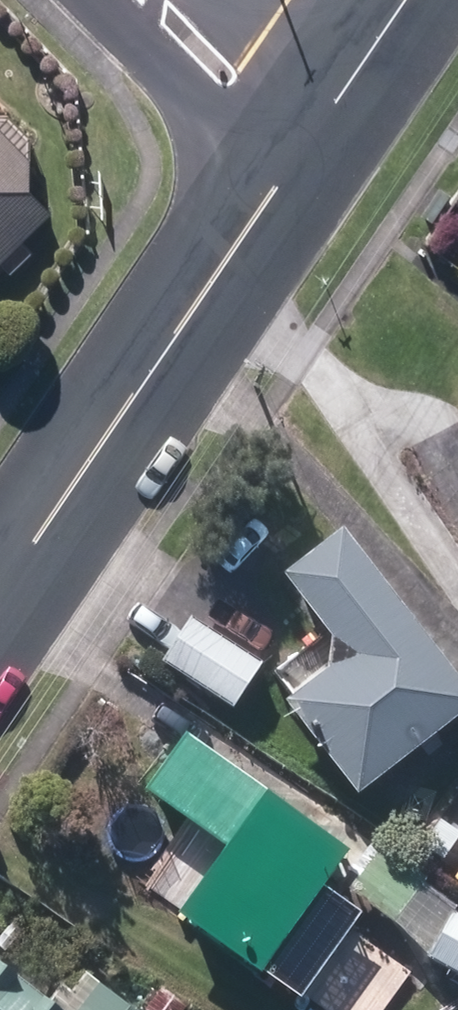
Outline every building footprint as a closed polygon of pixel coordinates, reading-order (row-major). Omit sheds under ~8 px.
[(43,218),(22,196),(22,161),(0,138),(0,260),(43,218)] [(356,800),(457,721),(457,681),(345,535),(287,578),(336,641),(332,671),(285,708),(356,800)] [(162,665),(233,712),(264,667),(191,618),(162,665)] [(181,911),(279,982),(338,902),(323,890),(330,879),(395,926),(427,882),(351,828),(338,847),(188,736),(145,793),(225,851),(181,911)] [(457,976),(457,916),(449,911),(423,956),(457,976)] [(0,967),(0,1009),(57,1009),(0,967)] [(93,982),(72,1009),(130,1009),(93,982)] [(313,986),(298,1009),(353,1009),(313,986)] [(164,992),(148,1009),(186,1009),(164,992)]
